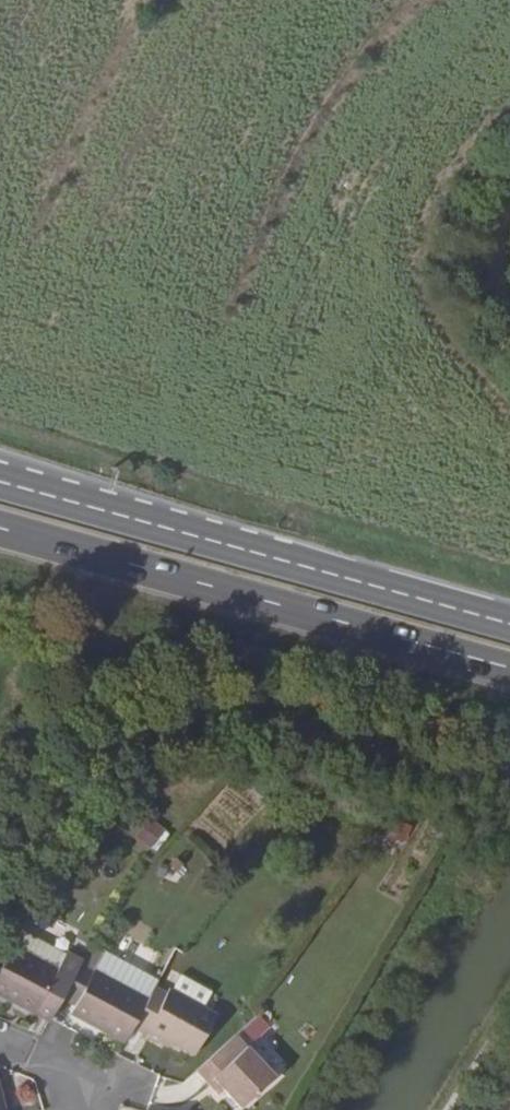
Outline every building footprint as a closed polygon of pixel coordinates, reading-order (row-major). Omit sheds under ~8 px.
[(154,848),(170,833),(154,816),(138,831),(154,848)] [(17,948),(57,969),(65,954),(29,936),(22,938),(17,948)] [(82,960),(67,952),(57,969),(17,948),(12,945),(0,966),(0,994),(50,1020),(51,1019),(62,998),(82,960)] [(132,1028),(148,998),(95,968),(102,956),(88,948),(82,960),(62,998),(75,1005),(71,1013),(124,1043),(132,1028)] [(95,968),(148,998),(153,988),(159,978),(106,949),(102,956),(95,968)] [(153,988),(148,998),(132,1028),(143,1034),(146,1028),(171,1042),(195,1054),(216,1014),(169,987),(165,994),(153,988)] [(167,1048),(171,1042),(146,1028),(143,1034),(167,1048)] [(235,1034),(202,1064),(225,1089),(241,1107),(274,1076),(235,1034)] [(225,1089),(202,1064),(197,1069),(219,1094),(225,1089)]
